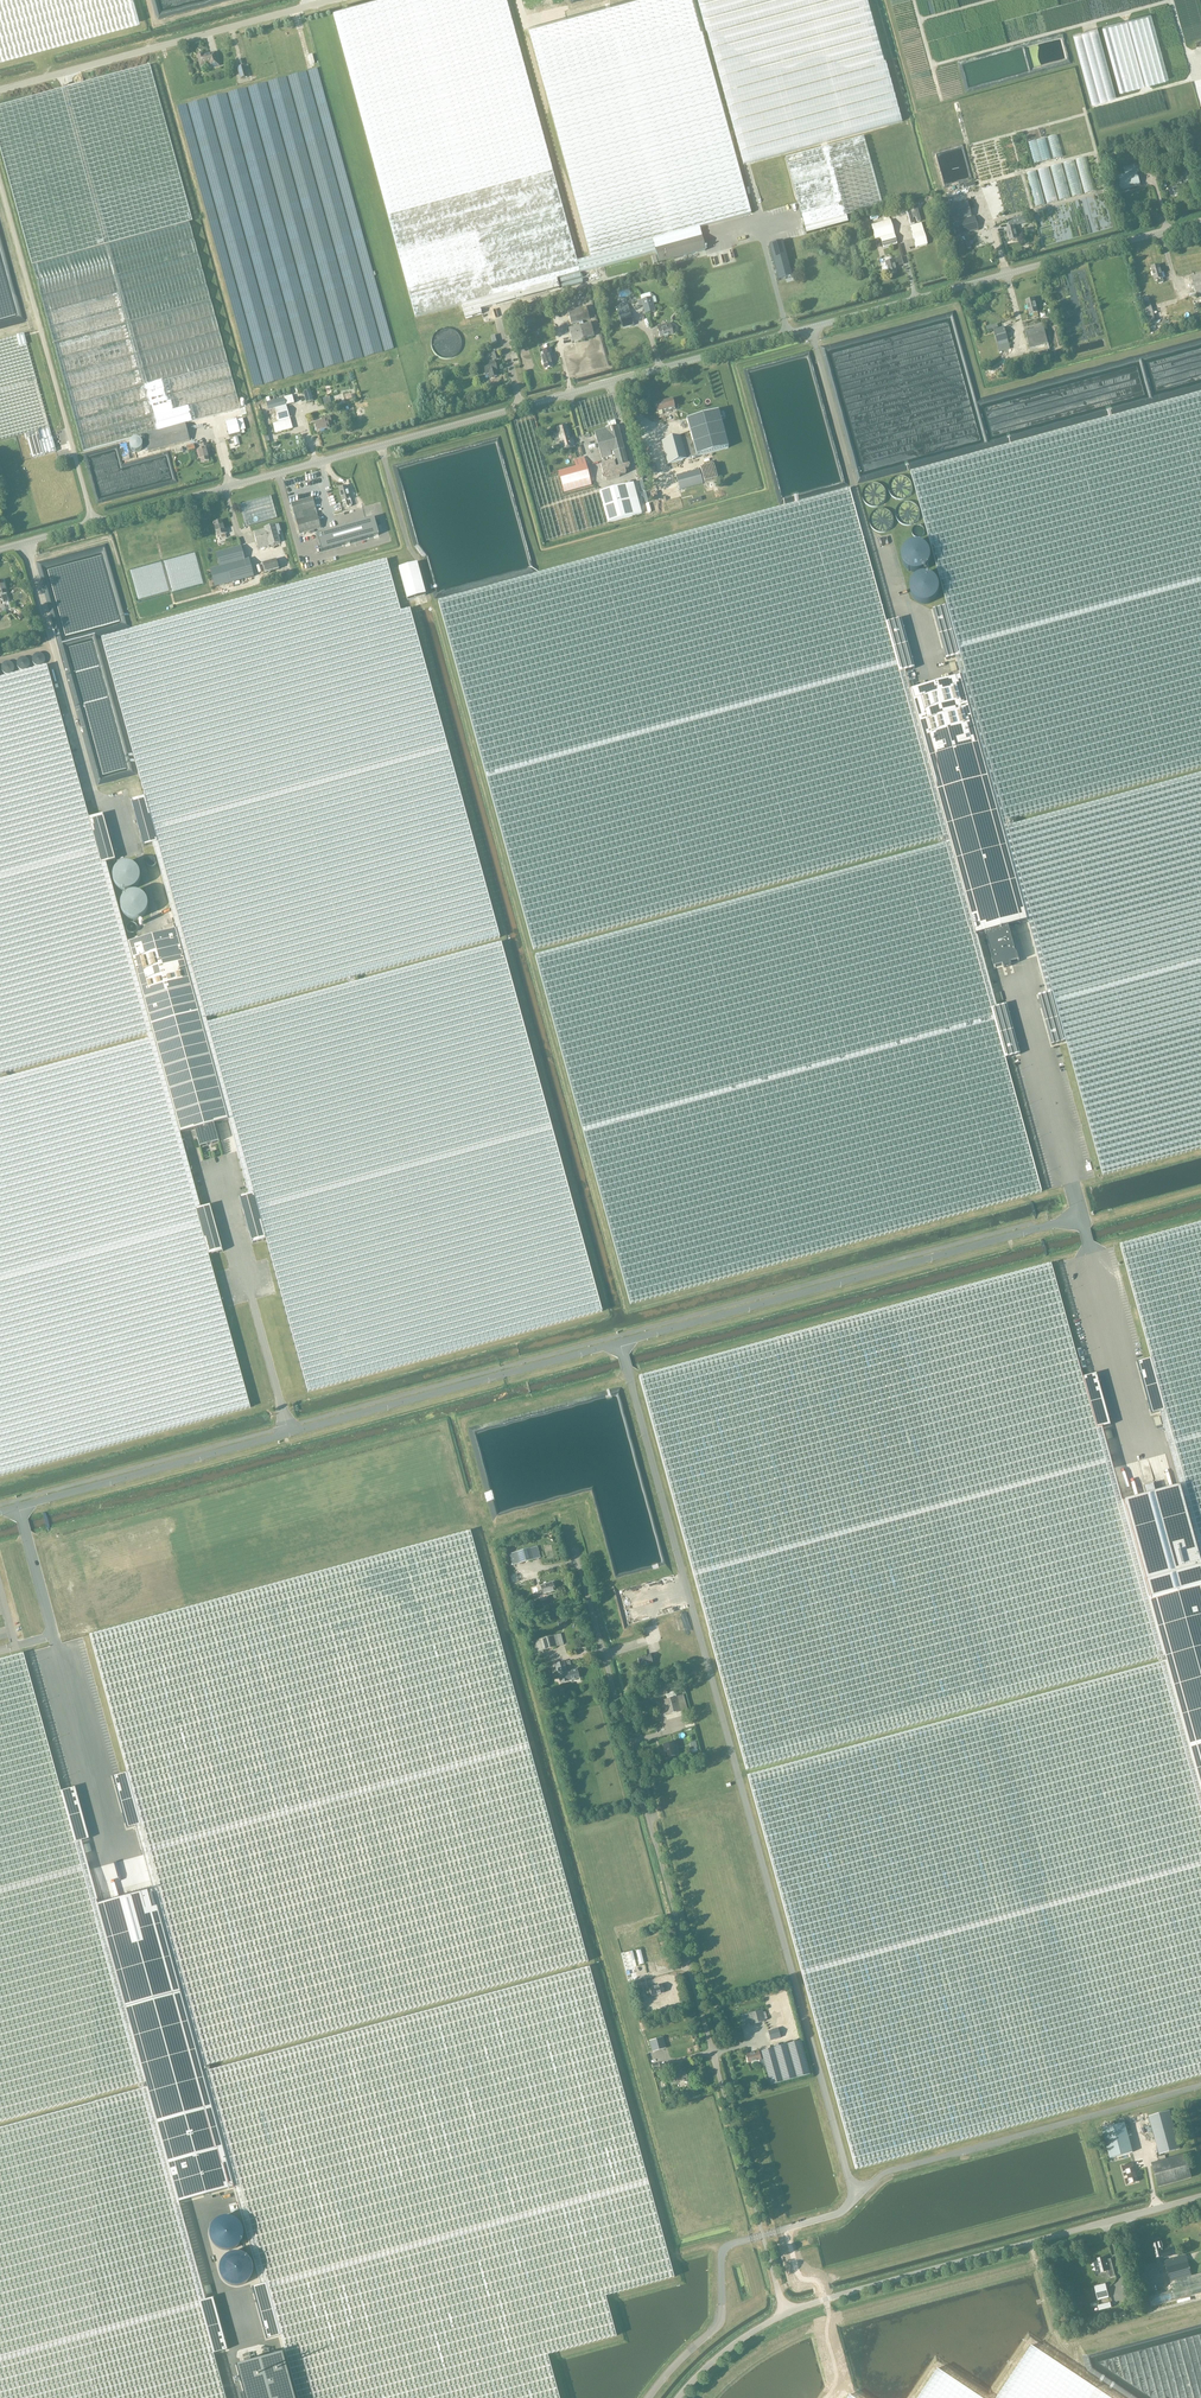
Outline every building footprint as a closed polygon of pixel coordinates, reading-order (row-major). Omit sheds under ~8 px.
[(140,22),(134,0),(0,0),(0,60),(140,22)] [(577,261),(506,0),(387,0),(333,14),(415,317),(462,305),(465,318),(481,314),(480,309),(559,288),(557,279),(585,271),(582,260),(577,261)] [(528,28),(543,83),(590,257),(582,260),(585,271),(655,252),(658,263),(705,250),(699,228),(751,213),(750,212),(739,170),(692,0),(630,0),(528,28)] [(868,0),(698,0),(743,163),(901,122),(868,0)] [(1169,79),(1151,14),(1102,27),(1120,91),(1169,79)] [(1098,29),(1073,35),(1092,104),(1116,97),(1098,29)] [(198,55),(198,56),(198,57),(200,65),(204,64),(205,65),(210,63),(211,67),(219,65),(215,52),(203,56),(203,55),(202,54),(201,54),(200,54),(199,54),(198,55)] [(189,222),(192,221),(150,65),(0,106),(0,148),(32,265),(189,222)] [(239,67),(242,78),(247,77),(244,66),(239,67)] [(785,158),(806,234),(848,223),(846,216),(882,206),(863,137),(785,158)] [(1050,160),(1046,138),(1028,141),(1032,164),(1050,160)] [(1114,178),(1118,192),(1140,186),(1134,164),(1123,167),(1125,175),(1114,178)] [(1183,174),(1185,182),(1192,180),(1189,172),(1183,174)] [(1183,190),(1186,189),(1185,185),(1181,186),(1181,185),(1169,189),(1171,197),(1183,194),(1183,190)] [(908,205),(904,207),(909,222),(913,221),(911,216),(914,215),(915,220),(920,219),(914,201),(910,202),(913,210),(910,211),(908,205)] [(960,204),(948,207),(951,220),(952,221),(952,222),(967,218),(971,217),(967,202),(960,204)] [(956,236),(978,230),(974,217),(952,223),(956,236)] [(883,248),(897,244),(890,220),(871,225),(875,239),(880,238),(883,248)] [(189,222),(32,265),(83,451),(144,435),(148,452),(190,440),(185,423),(240,408),(189,222)] [(927,245),(923,231),(921,223),(910,226),(916,248),(927,245)] [(1010,241),(1018,239),(1014,227),(1013,223),(1008,224),(1009,228),(1006,229),(1010,241)] [(782,242),(769,245),(778,281),(792,277),(782,242)] [(893,260),(885,262),(888,275),(896,273),(895,267),(894,265),(903,263),(901,258),(896,259),(895,259),(895,260),(893,260)] [(1159,283),(1163,282),(1162,279),(1163,279),(1159,265),(1151,267),(1155,281),(1158,280),(1159,283)] [(1191,277),(1195,290),(1200,289),(1200,274),(1191,277)] [(645,314),(655,312),(651,298),(641,300),(645,314)] [(1026,301),(1029,315),(1033,314),(1034,317),(1038,316),(1037,313),(1034,299),(1026,301)] [(1150,302),(1141,304),(1147,325),(1156,323),(1150,302)] [(633,325),(630,312),(628,304),(616,307),(622,328),(633,325)] [(580,325),(583,339),(594,336),(590,323),(583,324),(582,322),(589,320),(586,306),(567,311),(572,328),(580,325)] [(422,332),(421,336),(422,340),(423,344),(424,348),(427,352),(430,355),(434,357),(438,359),(442,360),(446,360),(451,359),(455,357),(459,355),(462,352),(465,348),(467,344),(468,340),(468,335),(467,331),(466,327),(463,323),(460,319),(457,317),(452,315),(448,314),(444,314),(439,314),(435,315),(431,318),(428,320),(425,324),(423,327),(422,332)] [(670,323),(657,327),(660,338),(673,334),(670,323)] [(572,342),(583,339),(580,325),(572,328),(569,328),(572,342)] [(1004,327),(993,330),(999,352),(1010,349),(1004,327)] [(1031,354),(1049,350),(1043,327),(1025,331),(1031,354)] [(0,340),(0,441),(26,434),(33,458),(55,452),(51,437),(48,423),(23,334),(0,340)] [(550,359),(553,359),(550,349),(543,351),(544,356),(541,356),(544,369),(552,367),(550,359)] [(494,362),(483,365),(485,374),(488,373),(490,378),(491,378),(493,379),(495,378),(496,377),(497,376),(496,371),(497,371),(494,362)] [(909,690),(904,672),(914,669),(900,619),(885,623),(849,490),(438,602),(533,949),(944,837),(946,844),(535,956),(630,1304),(1041,1192),(1004,1058),(1019,1054),(1005,1004),(996,1007),(976,936),(986,933),(993,960),(992,960),(994,968),(1003,965),(1004,968),(1011,966),(1010,963),(1019,961),(1017,953),(1016,954),(1009,927),(1028,921),(1048,993),(1038,995),(1051,1046),(1066,1042),(1103,1175),(1200,1148),(1200,774),(1007,827),(1005,821),(1200,767),(1200,393),(911,473),(947,606),(932,610),(946,660),(956,658),(961,676),(909,690)] [(292,394),(283,396),(286,406),(294,404),(292,394)] [(283,397),(266,402),(268,411),(275,409),(286,406),(283,397)] [(663,413),(674,410),(672,400),(666,402),(655,404),(657,412),(662,411),(663,413)] [(286,406),(275,409),(278,421),(279,423),(272,425),(275,434),(292,429),(286,406)] [(271,422),(277,420),(275,411),(269,413),(271,422)] [(690,434),(661,442),(668,464),(728,448),(718,411),(686,420),(690,434)] [(329,428),(328,424),(332,423),(330,416),(321,418),(322,421),(314,423),(316,431),(329,428)] [(242,419),(237,420),(236,419),(225,422),(229,436),(230,439),(241,436),(240,433),(240,431),(246,431),(242,419)] [(562,450),(574,447),(572,439),(569,439),(565,426),(557,429),(561,442),(560,442),(562,450)] [(619,431),(618,432),(616,426),(594,432),(596,439),(597,439),(597,440),(598,439),(601,451),(599,451),(601,459),(614,456),(617,467),(628,464),(619,431)] [(130,443),(130,445),(130,447),(131,449),(132,451),(133,451),(134,452),(136,452),(138,452),(140,451),(142,449),(142,447),(142,445),(142,443),(141,441),(139,440),(137,439),(135,439),(133,440),(132,441),(130,443)] [(197,450),(201,463),(209,461),(207,453),(210,452),(207,443),(200,445),(202,449),(197,450)] [(586,464),(558,472),(564,493),(591,485),(586,464)] [(676,476),(676,477),(679,490),(703,484),(699,470),(676,476)] [(912,489),(912,488),(912,487),(912,485),(912,484),(911,483),(911,482),(910,481),(909,480),(909,479),(908,478),(907,478),(906,477),(905,477),(904,476),(902,476),(901,476),(900,476),(899,476),(898,476),(897,476),(896,477),(894,477),(893,478),(892,478),(892,479),(891,480),(890,481),(889,482),(889,483),(889,484),(888,485),(888,487),(888,488),(888,489),(888,490),(889,491),(889,492),(889,493),(890,495),(891,495),(892,496),(892,497),(893,498),(894,498),(896,499),(897,499),(898,500),(899,500),(900,500),(901,500),(902,500),(904,499),(905,499),(906,498),(907,498),(908,497),(909,496),(909,495),(910,495),(911,493),(911,492),(912,491),(912,490),(912,489)] [(633,483),(599,492),(608,523),(641,513),(633,483)] [(886,497),(886,495),(886,494),(886,493),(885,492),(885,491),(884,490),(884,489),(883,488),(882,487),(881,486),(880,485),(879,485),(878,484),(877,484),(876,483),(875,483),(874,483),(873,483),(871,483),(870,484),(869,484),(868,485),(867,485),(866,486),(865,487),(864,488),(864,489),(863,490),(863,491),(862,492),(862,493),(862,494),(862,495),(862,497),(862,498),(862,499),(863,500),(863,501),(864,502),(864,503),(865,504),(866,505),(867,505),(868,506),(869,507),(870,507),(871,507),(873,507),(874,507),(875,507),(876,507),(877,507),(878,506),(879,506),(880,505),(881,505),(882,504),(883,503),(884,502),(884,501),(885,500),(885,499),(886,498),(886,497)] [(351,505),(351,503),(350,500),(346,486),(338,488),(342,502),(345,501),(347,506),(347,507),(348,507),(350,507),(351,506),(351,505)] [(240,504),(246,527),(277,518),(271,496),(240,504)] [(294,512),(303,510),(302,506),(304,508),(306,508),(309,504),(311,506),(314,506),(313,500),(307,502),(306,500),(308,497),(297,500),(291,502),(294,504),(295,504),(296,506),(293,509),(294,512)] [(919,515),(919,514),(919,513),(919,511),(919,510),(918,509),(918,508),(917,507),(917,506),(916,505),(915,504),(914,504),(913,503),(912,503),(911,502),(910,502),(908,502),(907,502),(906,502),(905,502),(904,502),(903,503),(901,503),(900,504),(899,505),(898,506),(897,507),(897,508),(896,509),(896,510),(895,511),(895,513),(895,514),(895,515),(895,516),(896,517),(896,518),(897,519),(897,520),(898,521),(899,522),(900,523),(900,524),(901,524),(903,525),(904,525),(905,526),(906,526),(907,526),(908,526),(910,526),(911,525),(912,525),(913,524),(914,524),(915,523),(916,522),(917,521),(917,520),(918,519),(918,518),(919,517),(919,516),(919,515)] [(893,522),(893,521),(893,520),(893,518),(892,517),(892,516),(892,515),(891,514),(890,513),(889,512),(889,511),(888,511),(887,510),(886,510),(884,509),(883,509),(882,509),(881,509),(880,509),(879,509),(877,509),(876,510),(875,510),(874,511),(873,511),(872,512),(872,513),(871,514),(870,515),(870,516),(869,517),(869,518),(869,520),(869,521),(869,522),(869,523),(869,524),(870,525),(870,526),(871,527),(872,528),(872,529),(873,530),(874,531),(875,531),(876,532),(877,532),(879,533),(880,533),(881,533),(882,533),(883,533),(884,532),(886,532),(887,531),(888,531),(889,530),(889,529),(890,528),(891,527),(892,526),(892,525),(892,524),(893,523),(893,522)] [(379,535),(374,518),(316,534),(321,551),(379,535)] [(226,529),(224,529),(222,521),(214,523),(217,536),(221,535),(221,539),(226,538),(225,534),(227,534),(226,529)] [(260,530),(254,532),(258,549),(280,543),(275,525),(264,528),(265,529),(260,530)] [(919,526),(917,526),(915,527),(913,528),(912,530),(912,532),(912,534),(913,536),(914,537),(916,538),(918,538),(920,538),(922,537),(924,535),(924,533),(924,530),(923,528),(921,527),(919,526)] [(931,559),(931,557),(931,556),(931,555),(930,553),(930,552),(929,551),(929,549),(928,548),(927,547),(926,546),(925,545),(923,545),(922,544),(921,543),(919,543),(918,543),(916,543),(915,543),(914,543),(912,543),(911,544),(909,545),(908,545),(907,546),(906,547),(905,548),(904,549),(903,551),(903,552),(902,553),(902,555),(902,556),(902,557),(902,559),(902,560),(902,562),(903,563),(903,564),(904,566),(905,567),(906,568),(907,569),(908,570),(909,570),(911,571),(912,571),(914,572),(915,572),(916,572),(918,572),(919,572),(921,571),(922,571),(923,570),(925,570),(926,569),(927,568),(928,567),(929,566),(929,564),(930,563),(930,562),(931,560),(931,559)] [(245,560),(241,547),(216,553),(219,567),(210,570),(214,587),(253,577),(249,559),(245,560)] [(262,564),(265,574),(279,570),(276,560),(262,564)] [(386,561),(102,638),(145,797),(142,798),(142,797),(131,800),(134,811),(144,847),(153,844),(176,929),(200,1017),(201,1019),(228,1120),(229,1120),(249,1194),(239,1197),(249,1232),(252,1243),(263,1240),(266,1239),(308,1392),(602,1311),(501,943),(210,1023),(208,1017),(500,938),(410,610),(401,612),(386,561)] [(417,564),(399,569),(407,600),(426,595),(417,564)] [(940,591),(940,589),(940,588),(939,586),(939,585),(938,584),(938,582),(937,581),(936,580),(935,579),(934,578),(933,577),(932,576),(931,576),(929,575),(928,575),(926,575),(925,575),(924,575),(922,575),(921,575),(919,576),(918,576),(917,577),(916,578),(915,579),(914,580),(913,581),(912,582),(911,584),(911,585),(911,586),(910,588),(910,589),(910,591),(911,592),(911,593),(911,595),(912,596),(913,597),(914,598),(915,600),(916,600),(917,601),(918,602),(919,603),(921,603),(922,604),(924,604),(925,604),(926,604),(928,604),(929,603),(931,603),(932,602),(933,601),(934,600),(935,600),(936,598),(937,597),(938,596),(938,595),(939,593),(939,592),(940,591)] [(7,594),(3,581),(0,581),(0,596),(1,596),(3,604),(8,602),(6,594),(7,594)] [(192,597),(190,589),(184,590),(185,593),(179,595),(181,601),(192,597)] [(45,659),(45,658),(45,657),(44,656),(44,655),(44,654),(43,654),(43,653),(42,653),(41,652),(40,652),(39,652),(39,651),(38,651),(37,651),(37,652),(36,652),(35,652),(34,653),(33,653),(33,654),(32,654),(32,655),(32,656),(31,657),(31,658),(31,659),(32,660),(32,661),(32,662),(33,662),(33,663),(34,663),(34,664),(35,664),(36,665),(37,665),(38,665),(39,665),(40,665),(41,664),(42,664),(42,663),(43,663),(43,662),(44,662),(44,661),(44,660),(45,659)] [(29,663),(29,662),(29,661),(29,660),(28,659),(28,658),(27,658),(27,657),(26,657),(26,656),(25,656),(24,656),(23,656),(22,656),(21,656),(20,656),(19,656),(19,657),(18,657),(18,658),(17,658),(17,659),(16,660),(16,661),(16,662),(16,663),(16,664),(16,665),(17,666),(17,667),(18,667),(18,668),(19,668),(20,669),(21,669),(23,669),(24,669),(25,669),(26,668),(27,668),(27,667),(28,667),(28,666),(29,665),(29,664),(29,663)] [(14,667),(14,666),(14,665),(14,664),(13,663),(13,662),(12,662),(12,661),(11,661),(10,660),(9,660),(8,660),(7,660),(6,660),(5,660),(4,661),(3,661),(3,662),(2,662),(2,663),(1,663),(1,664),(1,665),(1,666),(1,667),(1,668),(1,669),(1,670),(2,670),(2,671),(3,671),(3,672),(4,672),(4,673),(5,673),(6,673),(7,673),(8,673),(9,673),(10,673),(11,673),(11,672),(12,672),(12,671),(13,671),(13,670),(14,669),(14,668),(14,667)] [(0,679),(0,1074),(148,1034),(149,1040),(0,1080),(0,1476),(250,1407),(208,1255),(212,1254),(223,1251),(220,1240),(219,1241),(210,1205),(200,1208),(180,1133),(152,1031),(128,942),(106,863),(115,860),(106,825),(103,814),(92,817),(89,818),(47,666),(0,679)] [(154,858),(153,857),(151,857),(149,857),(148,858),(147,860),(146,861),(146,863),(147,865),(149,866),(151,866),(152,866),(154,865),(155,863),(155,862),(155,860),(154,858)] [(141,879),(141,878),(141,877),(140,875),(140,874),(140,873),(139,871),(138,870),(138,869),(137,868),(136,867),(135,866),(133,866),(132,865),(131,865),(130,864),(128,864),(127,864),(125,864),(124,864),(123,865),(122,865),(120,866),(119,866),(118,867),(117,868),(116,869),(115,870),(115,871),(114,873),(114,874),(113,875),(113,877),(113,878),(113,879),(113,881),(114,882),(114,883),(115,884),(115,886),(116,887),(117,888),(118,889),(119,889),(120,890),(122,891),(123,891),(124,891),(125,892),(127,892),(128,892),(130,891),(131,891),(132,891),(133,890),(135,889),(136,889),(137,888),(138,887),(138,886),(139,884),(140,883),(140,882),(140,881),(141,879)] [(148,908),(148,906),(148,905),(148,904),(148,902),(147,901),(147,900),(146,899),(145,898),(144,897),(143,896),(142,895),(141,894),(140,894),(139,893),(137,893),(136,893),(135,893),(133,893),(132,893),(131,893),(129,894),(128,894),(127,895),(126,896),(125,897),(124,898),(123,899),(122,900),(122,901),(121,902),(121,904),(121,905),(121,906),(121,908),(121,909),(121,910),(122,912),(122,913),(123,914),(124,915),(125,916),(126,917),(127,918),(128,919),(129,919),(131,920),(132,920),(133,920),(135,920),(136,920),(137,920),(139,920),(140,919),(141,919),(142,918),(143,917),(144,916),(145,915),(146,914),(147,913),(147,912),(148,910),(148,909),(148,908)] [(127,928),(127,929),(127,930),(127,931),(127,932),(128,932),(128,933),(129,933),(129,934),(130,934),(131,934),(132,934),(132,935),(133,934),(134,934),(135,934),(136,933),(136,932),(137,932),(137,931),(138,931),(138,930),(138,929),(138,928),(138,927),(137,927),(137,926),(136,925),(135,924),(134,924),(133,924),(133,923),(132,923),(131,924),(130,924),(129,924),(129,925),(128,925),(128,926),(127,926),(127,927),(127,928)] [(176,929),(128,942),(152,1031),(200,1017),(176,929)] [(200,1017),(152,1031),(180,1133),(195,1129),(197,1139),(199,1147),(219,1142),(217,1134),(216,1134),(214,1124),(228,1120),(201,1019),(200,1017)] [(1035,1141),(1045,1139),(1044,1131),(1033,1133),(1035,1141)] [(1120,1245),(1151,1359),(1165,1410),(1160,1412),(1180,1487),(1200,1561),(1200,1223),(1120,1245)] [(639,1377),(746,1770),(994,1703),(1164,1656),(1165,1662),(995,1709),(748,1776),(856,2170),(1103,2102),(1200,2075),(1200,1793),(1123,1502),(1102,1428),(1096,1429),(1083,1378),(1051,1264),(886,1309),(639,1377)] [(1151,1359),(1137,1363),(1151,1414),(1160,1412),(1165,1410),(1151,1359)] [(1097,1374),(1083,1378),(1096,1429),(1102,1428),(1111,1425),(1097,1374)] [(423,1438),(404,1443),(408,1456),(427,1450),(423,1438)] [(404,1443),(385,1448),(389,1461),(408,1456),(404,1443)] [(385,1448),(366,1454),(370,1466),(389,1461),(385,1448)] [(366,1454),(347,1459),(351,1471),(370,1466),(366,1454)] [(347,1459),(328,1464),(332,1476),(351,1471),(347,1459)] [(433,1472),(414,1478),(417,1490),(436,1485),(433,1472)] [(414,1478),(395,1483),(398,1495),(417,1490),(414,1478)] [(395,1483),(376,1488),(379,1500),(398,1495),(395,1483)] [(322,1484),(303,1489),(307,1502),(326,1496),(322,1484)] [(1123,1502),(1200,1793),(1200,1561),(1180,1487),(1156,1493),(1153,1484),(1144,1487),(1147,1496),(1123,1502)] [(376,1488),(357,1493),(360,1506),(379,1500),(376,1488)] [(303,1489),(284,1495),(288,1507),(307,1502),(303,1489)] [(231,1491),(212,1496),(215,1508),(234,1503),(231,1491)] [(357,1493),(338,1498),(341,1511),(360,1506),(357,1493)] [(284,1495),(265,1500),(269,1512),(288,1507),(284,1495)] [(212,1496),(193,1501),(196,1513),(215,1508),(212,1496)] [(265,1500),(246,1505),(250,1517),(269,1512),(265,1500)] [(193,1501),(174,1506),(177,1519),(196,1513),(193,1501)] [(174,1506),(155,1511),(158,1524),(177,1519),(174,1506)] [(442,1507),(423,1512),(427,1524),(446,1519),(442,1507)] [(155,1511),(136,1517),(139,1529),(158,1524),(155,1511)] [(423,1512),(404,1517),(408,1530),(427,1524),(423,1512)] [(404,1517),(385,1522),(389,1535),(408,1530),(404,1517)] [(332,1519),(313,1524),(316,1536),(335,1531),(332,1519)] [(385,1522),(366,1528),(369,1540),(389,1535),(385,1522)] [(313,1524),(294,1529),(297,1541),(316,1536),(313,1524)] [(241,1525),(222,1530),(225,1543),(244,1537),(241,1525)] [(366,1528),(347,1533),(350,1545),(369,1540),(366,1528)] [(294,1529),(275,1534),(278,1547),(297,1541),(294,1529)] [(222,1530),(202,1535),(206,1548),(225,1543),(222,1530)] [(89,1635),(126,1771),(141,1824),(135,1826),(152,1887),(234,2187),(260,2284),(266,2282),(281,2335),(298,2397),(560,2397),(548,2354),(616,2336),(605,2296),(674,2277),(589,1967),(209,2071),(207,2066),(588,1962),(470,1532),(89,1635)] [(275,1534),(256,1539),(259,1552),(278,1547),(275,1534)] [(202,1535),(183,1541),(187,1553),(206,1548),(202,1535)] [(183,1541),(164,1546),(168,1558),(187,1553),(183,1541)] [(164,1546),(145,1551),(149,1563),(168,1558),(164,1546)] [(537,1547),(509,1554),(512,1565),(540,1558),(537,1547)] [(250,1559),(231,1565),(234,1577),(253,1572),(250,1559)] [(231,1565),(212,1570),(215,1582),(234,1577),(231,1565)] [(212,1570),(193,1575),(196,1587),(215,1582),(212,1570)] [(193,1575),(174,1580),(177,1593),(196,1587),(193,1575)] [(174,1580),(155,1585),(158,1598),(177,1593),(174,1580)] [(555,1591),(553,1583),(540,1586),(537,1587),(538,1592),(541,1591),(542,1594),(555,1591)] [(641,1624),(656,1623),(656,1612),(640,1613),(641,1624)] [(560,1634),(533,1641),(536,1652),(563,1645),(560,1634)] [(140,2084),(141,2089),(0,2127),(0,2397),(226,2397),(214,2353),(199,2300),(205,2299),(179,2202),(97,1902),(80,1841),(74,1842),(60,1789),(22,1653),(22,1652),(0,1658),(0,2122),(140,2084)] [(650,1655),(637,1658),(640,1666),(652,1663),(652,1659),(655,1659),(654,1654),(650,1655)] [(563,1662),(555,1664),(559,1677),(558,1677),(559,1681),(560,1681),(560,1683),(571,1680),(571,1681),(575,1680),(575,1679),(579,1678),(577,1670),(571,1671),(569,1662),(564,1663),(563,1662)] [(682,1695),(655,1702),(659,1717),(666,1715),(680,1711),(686,1710),(682,1695)] [(672,1743),(663,1745),(666,1758),(675,1756),(672,1743)] [(126,1771),(112,1775),(126,1828),(135,1826),(141,1824),(126,1771)] [(73,1786),(60,1789),(74,1842),(80,1841),(88,1839),(73,1786)] [(152,1887),(97,1902),(179,2202),(234,2187),(152,1887)] [(664,1992),(662,1984),(649,1988),(646,1989),(647,1993),(650,1992),(651,1996),(664,1992)] [(750,2025),(764,2022),(761,2011),(748,2014),(750,2025)] [(769,2040),(779,2037),(777,2028),(766,2031),(769,2040)] [(666,2048),(662,2037),(649,2041),(652,2052),(666,2048)] [(770,2085),(781,2082),(809,2075),(801,2041),(780,2046),(779,2044),(773,2045),(774,2048),(762,2051),(759,2052),(759,2051),(746,2055),(748,2063),(763,2059),(770,2085)] [(688,2079),(685,2071),(673,2075),(669,2076),(671,2080),(674,2079),(675,2083),(688,2079)] [(1169,2112),(1148,2117),(1158,2156),(1179,2150),(1169,2112)] [(1124,2123),(1101,2129),(1109,2159),(1132,2152),(1124,2123)] [(1184,2155),(1152,2164),(1158,2187),(1190,2178),(1184,2155)] [(1123,2165),(1121,2166),(1123,2171),(1126,2170),(1129,2183),(1137,2181),(1134,2168),(1132,2163),(1125,2165),(1125,2164),(1123,2165)] [(231,2254),(236,2252),(240,2249),(243,2245),(244,2240),(245,2236),(244,2231),(243,2226),(240,2222),(238,2221),(235,2219),(233,2218),(230,2217),(228,2217),(225,2217),(222,2217),(220,2218),(217,2219),(215,2221),(213,2222),(210,2226),(208,2231),(207,2236),(208,2241),(210,2245),(213,2249),(217,2252),(221,2254),(226,2254),(231,2254)] [(1160,2242),(1152,2244),(1156,2258),(1163,2256),(1164,2258),(1171,2256),(1169,2249),(1162,2251),(1162,2248),(1163,2248),(1161,2242),(1160,2242)] [(1172,2258),(1164,2260),(1170,2281),(1191,2275),(1188,2261),(1186,2254),(1172,2258)] [(242,2292),(246,2291),(250,2288),(253,2284),(255,2279),(255,2274),(255,2270),(253,2265),(250,2261),(248,2259),(246,2258),(243,2257),(241,2256),(238,2256),(235,2256),(233,2256),(230,2257),(228,2258),(225,2259),(223,2261),(220,2265),(218,2270),(218,2274),(218,2279),(220,2284),(223,2288),(227,2291),(232,2293),(237,2293),(242,2292)] [(1104,2257),(1097,2259),(1099,2267),(1097,2267),(1099,2273),(1108,2271),(1110,2277),(1115,2276),(1110,2258),(1105,2260),(1104,2257)] [(1192,2276),(1191,2275),(1170,2281),(1172,2290),(1149,2297),(1151,2306),(1200,2293),(1200,2273),(1192,2276)] [(260,2284),(252,2286),(266,2339),(281,2335),(266,2282),(260,2284)] [(1105,2284),(1094,2286),(1095,2292),(1097,2299),(1108,2296),(1105,2284)] [(205,2299),(199,2300),(214,2353),(227,2349),(213,2296),(205,2299)] [(1162,2308),(1155,2311),(1157,2317),(1165,2314),(1162,2308)] [(1158,2320),(1159,2327),(1166,2325),(1165,2318),(1158,2320)] [(1031,2338),(1027,2339),(1027,2340),(1016,2355),(1000,2377),(998,2380),(997,2381),(998,2382),(997,2383),(997,2382),(989,2394),(936,2362),(933,2365),(923,2381),(911,2397),(1120,2397),(1031,2338)] [(236,2364),(245,2397),(295,2397),(282,2351),(236,2364)]
